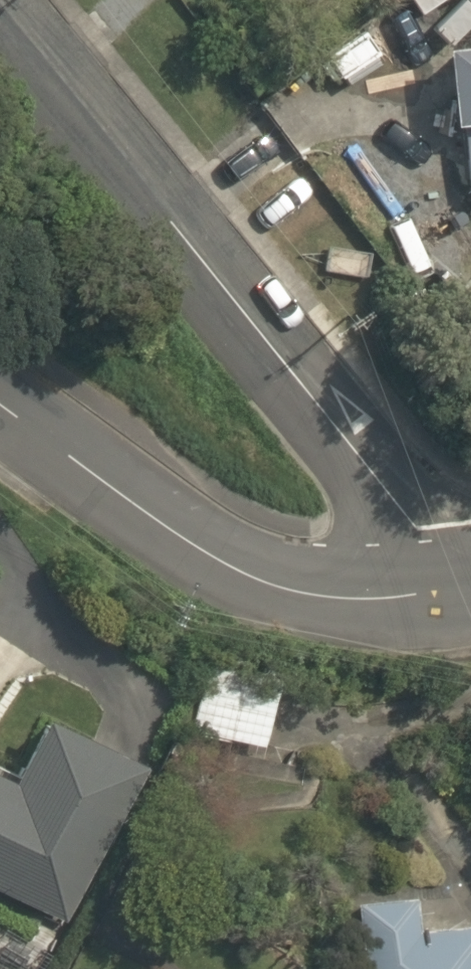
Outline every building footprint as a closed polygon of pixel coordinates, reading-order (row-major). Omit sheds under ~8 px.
[(451,34),(466,194),(470,194),(470,32),(451,34)] [(297,681),(201,653),(180,727),(276,754),(297,681)] [(54,921),(129,747),(63,719),(38,775),(0,759),(0,898),(54,921)] [(408,926),(407,894),(365,895),(368,968),(470,968),(470,923),(408,926)]
